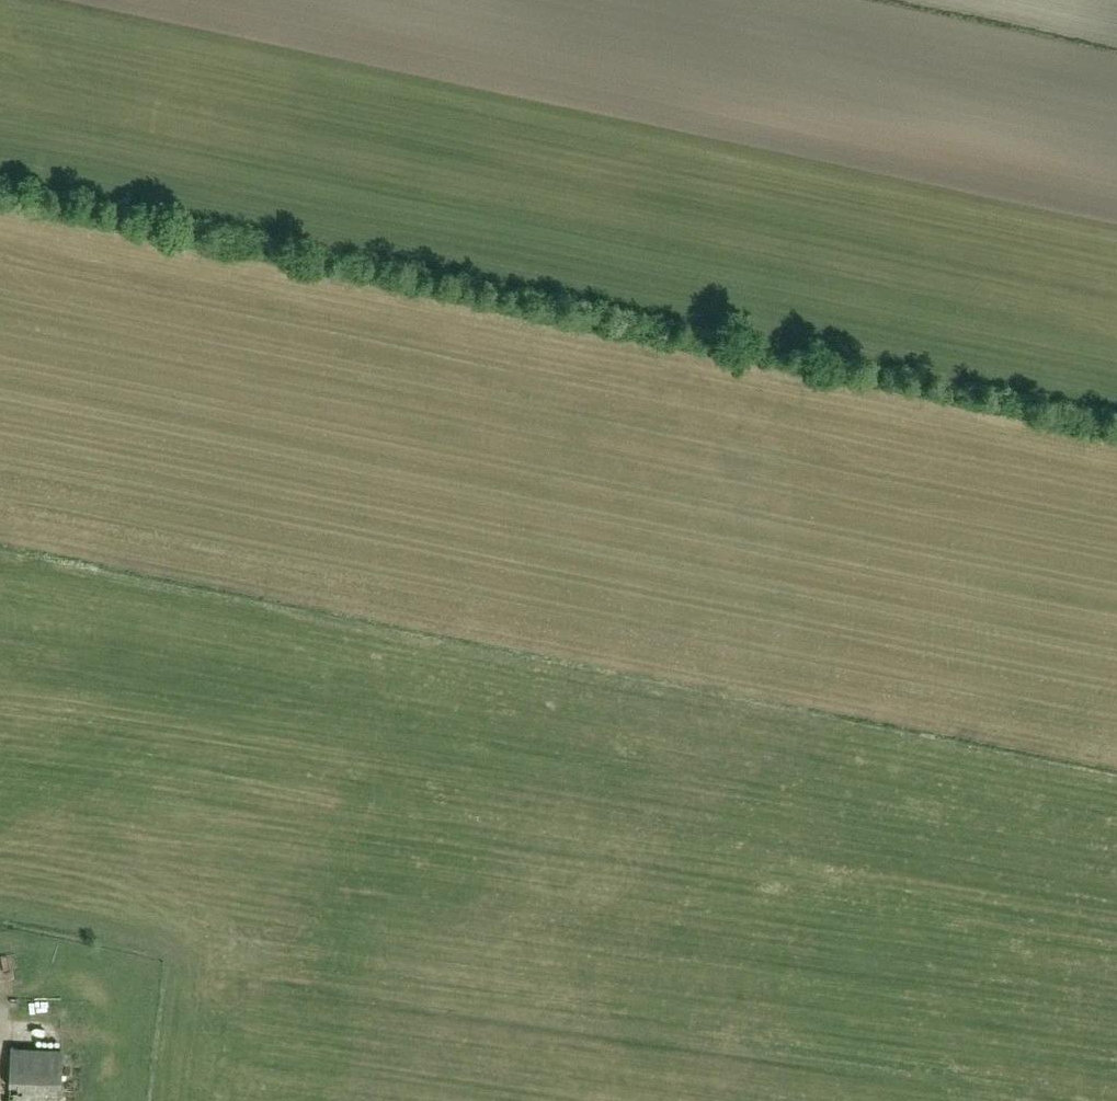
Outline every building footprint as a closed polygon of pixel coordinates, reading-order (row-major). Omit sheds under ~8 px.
[(61,1052),(11,1050),(9,1100),(60,1100),(61,1052)]
